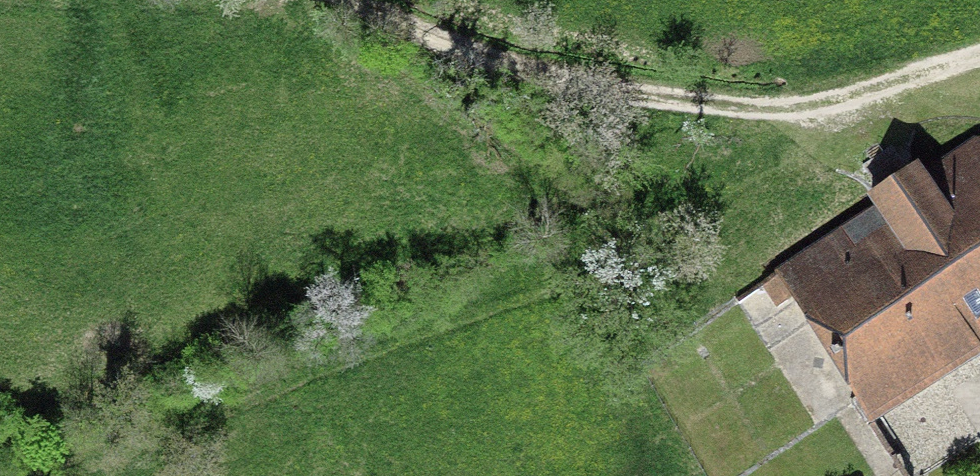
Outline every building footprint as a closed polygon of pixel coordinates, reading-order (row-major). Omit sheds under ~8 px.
[(867,199),(872,207),(770,267),(856,413),(979,340),(979,167),(923,199),(909,174),(867,199)]
